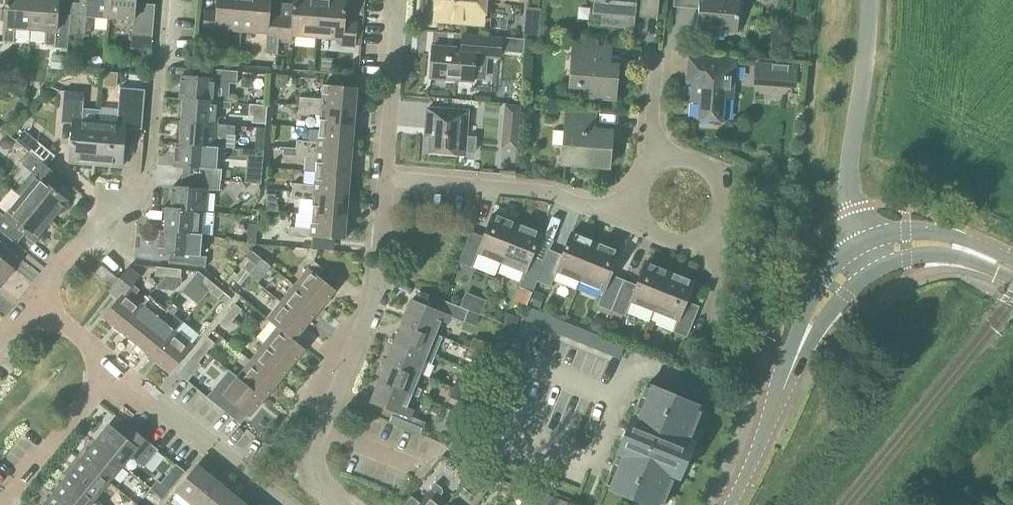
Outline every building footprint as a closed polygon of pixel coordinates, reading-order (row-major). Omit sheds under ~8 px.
[(34,0),(9,0),(7,26),(5,26),(4,42),(15,42),(16,27),(32,28),(34,0)] [(68,48),(70,15),(59,14),(60,0),(34,0),(32,28),(47,30),(46,45),(56,46),(55,47),(68,48)] [(109,17),(110,0),(84,0),(84,3),(72,2),(71,15),(70,15),(68,48),(69,35),(86,36),(86,33),(90,33),(95,22),(96,16),(109,17)] [(109,17),(134,19),(133,36),(153,37),(156,4),(140,3),(140,0),(110,0),(109,17)] [(245,0),(219,0),(218,8),(204,7),(203,35),(216,36),(217,29),(243,31),(245,0)] [(278,54),(279,41),(282,15),(270,14),(272,0),(245,0),(243,31),(269,33),(267,53),(278,54)] [(279,41),(292,42),(292,35),(319,37),(321,0),(295,0),(295,3),(283,2),(282,15),(279,41)] [(319,37),(342,39),(342,44),(356,45),(358,22),(345,21),(347,0),(321,0),(319,37)] [(437,14),(465,16),(465,20),(485,22),(487,0),(439,0),(437,14)] [(608,22),(632,24),(632,18),(636,18),(636,13),(658,15),(660,0),(596,0),(596,1),(606,2),(605,16),(608,16),(608,22)] [(674,7),(701,9),(699,29),(739,31),(741,0),(674,0),(674,7)] [(475,81),(476,57),(501,59),(502,51),(527,53),(528,39),(462,34),(461,47),(435,45),(432,78),(475,81)] [(308,49),(329,51),(330,43),(309,41),(308,49)] [(603,65),(604,47),(574,45),(571,85),(587,86),(587,95),(617,98),(619,66),(603,65)] [(735,97),(737,72),(737,60),(687,56),(685,84),(691,84),(690,100),(702,101),(701,118),(725,119),(726,97),(735,97)] [(791,66),(773,64),(771,83),(796,85),(797,70),(791,70),(791,66)] [(186,98),(221,101),(221,100),(216,100),(218,82),(238,83),(239,71),(207,68),(206,78),(183,76),(181,98),(186,98)] [(103,87),(118,88),(119,73),(105,71),(103,87)] [(300,105),(356,109),(358,87),(324,84),(323,99),(301,97),(300,105)] [(123,165),(126,128),(143,129),(146,89),(121,87),(119,109),(101,108),(101,112),(100,120),(97,161),(96,163),(123,165)] [(71,161),(96,163),(97,161),(100,120),(101,112),(84,111),(85,92),(65,91),(62,123),(74,123),(71,161)] [(184,122),(219,124),(221,101),(186,98),(184,122)] [(253,116),(253,123),(266,124),(268,105),(250,104),(249,116),(253,116)] [(520,105),(507,104),(505,125),(519,126),(520,105)] [(354,130),(356,109),(300,105),(300,113),(322,115),(320,128),(354,130)] [(466,154),(466,152),(476,153),(477,137),(468,136),(469,111),(430,108),(428,123),(434,124),(432,151),(466,154)] [(596,130),(597,116),(567,113),(563,161),(611,166),(614,132),(596,130)] [(178,142),(178,144),(213,147),(213,146),(219,147),(227,148),(228,134),(235,135),(236,126),(219,124),(184,122),(182,143),(178,142)] [(258,127),(256,140),(265,141),(266,128),(258,127)] [(297,140),(297,148),(319,149),(352,152),(354,130),(320,128),(319,142),(297,140)] [(178,144),(176,165),(185,166),(184,177),(222,180),(223,169),(217,169),(219,147),(213,146),(213,147),(178,144)] [(318,158),(317,171),(351,173),(352,152),(319,149),(297,148),(283,147),(283,155),(318,158)] [(247,163),(246,148),(230,149),(231,163),(247,163)] [(37,176),(21,196),(52,222),(69,201),(50,185),(59,174),(32,153),(23,164),(37,176)] [(294,183),(293,191),(349,195),(351,173),(317,171),(316,185),(294,183)] [(168,207),(168,209),(204,211),(208,211),(209,190),(221,190),(222,180),(184,177),(183,186),(174,185),(172,207),(168,207)] [(293,191),(292,199),(300,199),(299,212),(314,214),(347,216),(349,195),(293,191)] [(12,239),(15,236),(17,237),(23,231),(36,241),(52,222),(21,196),(5,215),(0,211),(0,230),(12,239)] [(162,230),(162,231),(198,234),(202,234),(202,233),(204,211),(168,209),(166,230),(162,230)] [(471,231),(459,262),(472,268),(478,252),(502,262),(518,223),(494,213),(485,237),(471,231)] [(313,228),(290,226),(289,235),(312,236),(346,238),(347,216),(314,214),(313,228)] [(533,292),(538,281),(545,261),(534,256),(543,233),(518,223),(502,262),(526,271),(520,287),(533,292)] [(249,224),(248,243),(257,244),(258,224),(249,224)] [(160,252),(191,254),(190,265),(206,266),(207,255),(201,255),(203,233),(202,233),(202,234),(198,234),(162,231),(160,252)] [(558,270),(582,279),(597,241),(573,232),(564,255),(550,250),(545,261),(538,281),(551,286),(558,270)] [(599,305),(612,311),(624,280),(612,275),(621,251),(597,241),(582,279),(605,288),(599,305)] [(13,268),(0,257),(0,285),(13,268)] [(243,269),(250,275),(257,265),(250,260),(243,269)] [(297,287),(323,308),(338,290),(320,275),(325,269),(315,261),(309,267),(312,269),(297,287)] [(656,310),(671,271),(647,262),(638,285),(624,280),(612,311),(625,316),(631,300),(656,310)] [(96,274),(113,287),(120,278),(103,265),(96,274)] [(104,318),(121,331),(143,304),(133,296),(139,289),(127,280),(135,271),(130,266),(120,278),(120,279),(110,291),(119,299),(104,318)] [(168,277),(169,268),(157,267),(156,275),(168,277)] [(169,268),(168,277),(181,278),(182,270),(169,268)] [(241,285),(250,275),(243,269),(234,280),(241,285)] [(671,271),(656,310),(679,319),(674,332),(687,337),(700,306),(688,301),(696,281),(671,271)] [(210,291),(215,285),(205,276),(200,283),(210,291)] [(215,285),(210,291),(220,299),(225,293),(215,285)] [(309,325),(323,308),(297,287),(283,303),(309,325)] [(143,304),(121,331),(138,345),(160,318),(167,310),(150,296),(143,304)] [(403,322),(437,335),(445,315),(465,322),(469,310),(440,299),(435,310),(412,300),(403,322)] [(269,321),(270,321),(279,329),(280,328),(295,342),(296,341),(307,349),(297,340),(309,325),(283,303),(269,321)] [(228,313),(235,319),(243,309),(236,304),(228,313)] [(523,319),(620,358),(625,346),(529,306),(523,319)] [(227,329),(235,319),(228,313),(220,323),(227,329)] [(155,359),(177,332),(160,318),(138,345),(155,359)] [(257,338),(266,345),(292,367),(307,349),(296,341),(295,342),(280,328),(279,329),(270,321),(257,338)] [(443,337),(437,335),(403,322),(395,342),(435,358),(443,337)] [(177,332),(155,359),(173,374),(195,346),(177,332)] [(501,333),(491,357),(509,365),(514,367),(519,355),(524,342),(501,333)] [(200,347),(207,353),(215,343),(208,337),(200,347)] [(470,348),(485,354),(487,350),(488,350),(490,344),(474,337),(470,348)] [(432,364),(435,358),(395,342),(388,361),(421,375),(426,362),(432,364)] [(279,383),(292,367),(266,345),(252,362),(279,383)] [(199,362),(207,353),(200,347),(179,374),(188,381),(202,365),(199,362)] [(482,363),(485,354),(470,348),(466,357),(482,363)] [(379,382),(413,395),(419,397),(422,389),(416,387),(421,375),(388,361),(379,382)] [(279,383),(252,362),(238,379),(265,401),(279,383)] [(265,401),(238,379),(229,371),(208,398),(240,424),(247,415),(251,417),(265,401)] [(454,388),(470,394),(474,384),(458,377),(454,388)] [(396,412),(391,424),(421,436),(426,423),(412,418),(414,411),(408,408),(413,395),(379,382),(371,402),(396,412)] [(648,384),(634,418),(632,417),(617,453),(620,454),(606,487),(649,504),(663,504),(675,476),(680,479),(695,442),(690,440),(703,406),(648,384)] [(466,403),(470,394),(454,388),(450,397),(466,403)] [(455,429),(462,413),(452,409),(445,425),(455,429)] [(110,425),(95,443),(123,466),(131,456),(138,462),(152,445),(128,425),(121,434),(110,425)] [(109,483),(123,466),(95,443),(81,460),(109,483)] [(66,477),(94,500),(109,483),(81,460),(66,477)] [(216,479),(197,464),(176,491),(194,504),(195,504),(216,479)] [(473,478),(476,470),(463,464),(460,472),(473,478)] [(476,470),(473,478),(483,482),(486,474),(476,470)] [(66,504),(100,504),(94,500),(66,477),(53,494),(66,504)] [(234,494),(216,479),(195,504),(224,504),(234,494)] [(151,489),(163,499),(171,490),(158,480),(151,489)] [(501,489),(514,494),(517,487),(504,481),(501,489)] [(448,504),(440,497),(444,492),(441,490),(442,488),(436,483),(430,490),(418,504),(447,504),(448,504)] [(529,491),(528,490),(527,491),(517,487),(514,494),(525,499),(529,491)] [(163,499),(151,489),(145,496),(157,504),(159,504),(163,499)] [(53,494),(44,504),(66,504),(53,494)] [(234,494),(224,504),(248,504),(234,494)]
